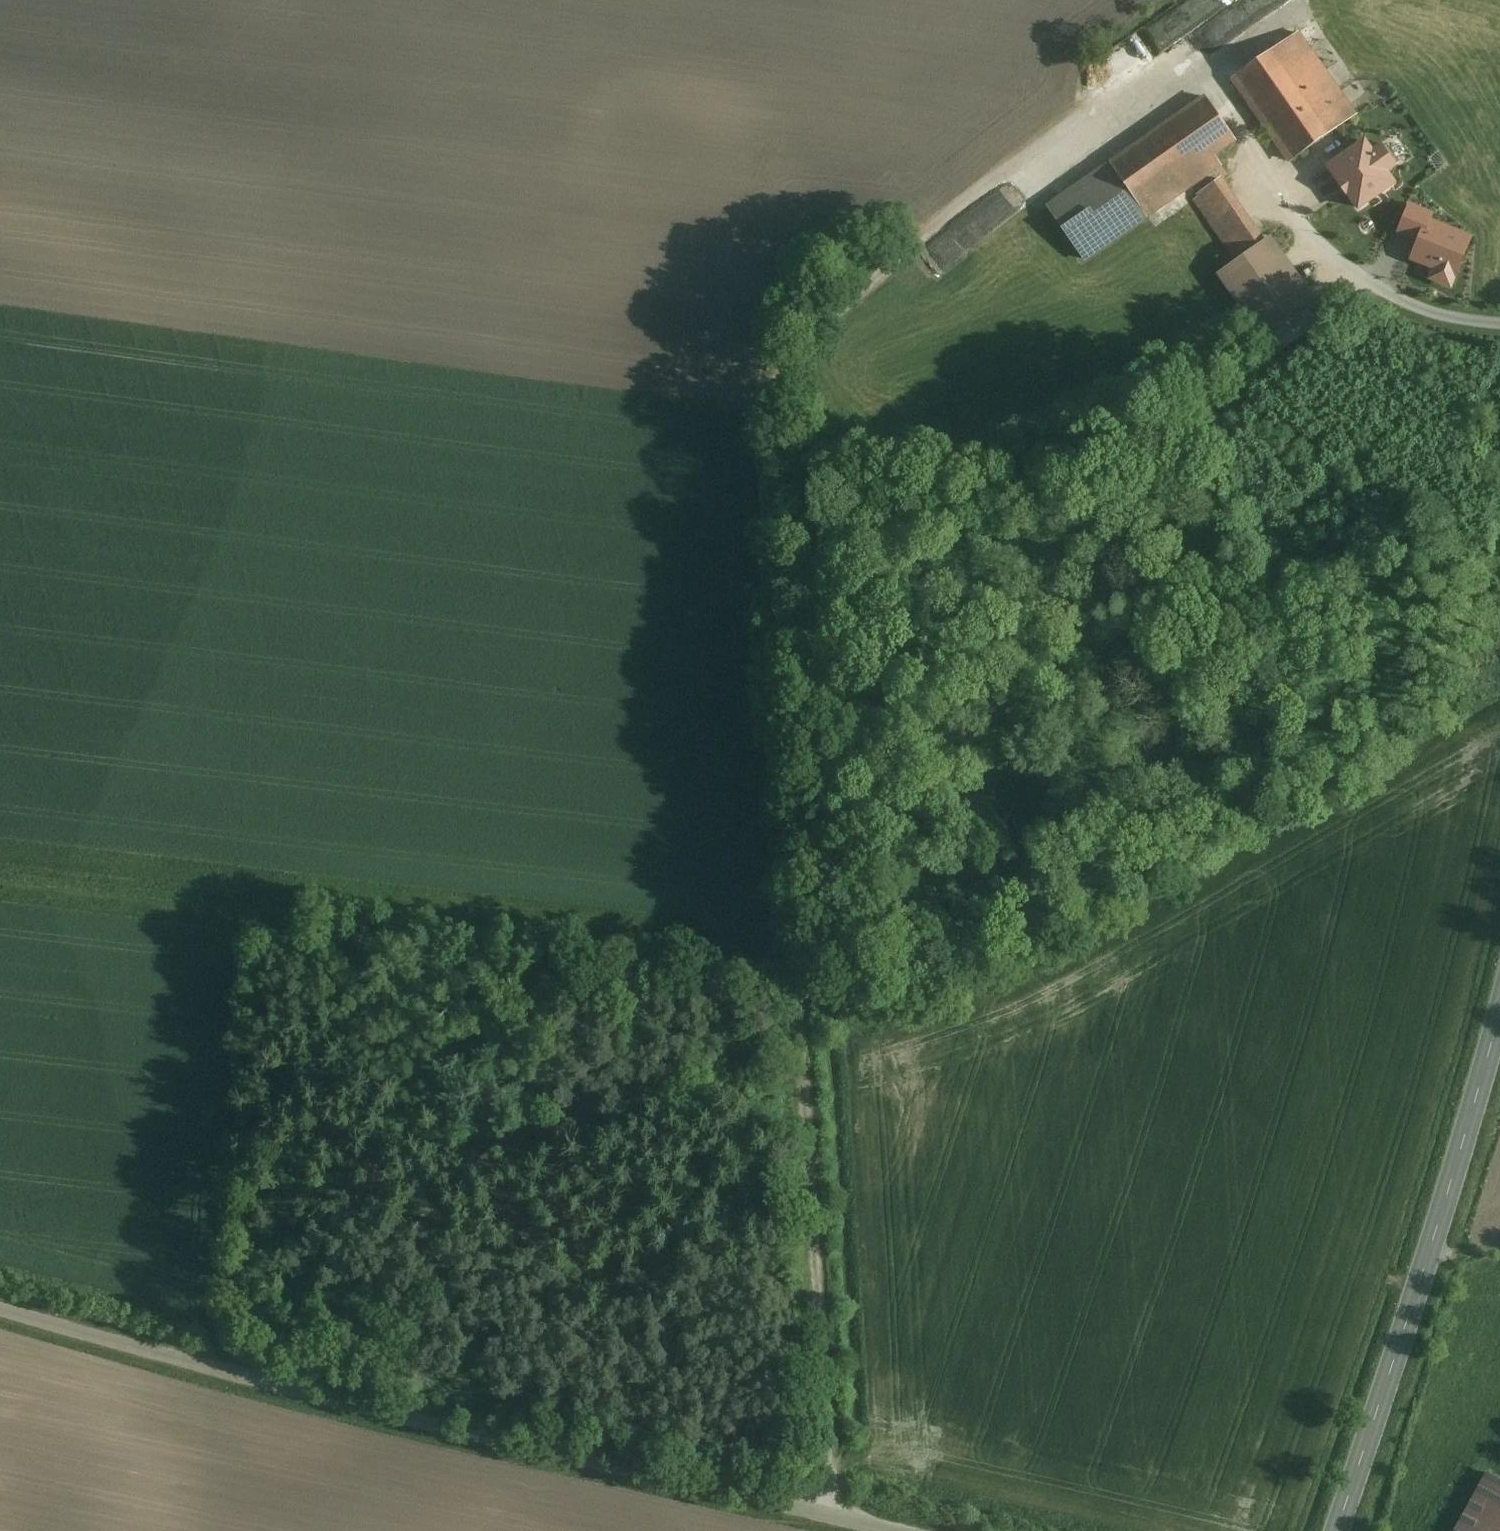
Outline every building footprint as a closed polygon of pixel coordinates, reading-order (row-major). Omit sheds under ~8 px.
[(1307,20),(1243,64),(1304,153),(1368,109),(1307,20)] [(1253,139),(1212,80),(1115,146),(1156,205),(1253,139)] [(1398,186),(1369,145),(1330,172),(1358,213),(1398,186)] [(1272,229),(1230,168),(1204,186),(1246,247),(1272,229)] [(1469,238),(1431,222),(1431,223),(1428,221),(1413,259),(1436,268),(1432,277),(1432,278),(1450,286),(1469,238)] [(1280,229),(1225,269),(1261,320),(1316,280),(1280,229)] [(1489,1474),(1457,1530),(1499,1530),(1499,1480),(1489,1474)]
